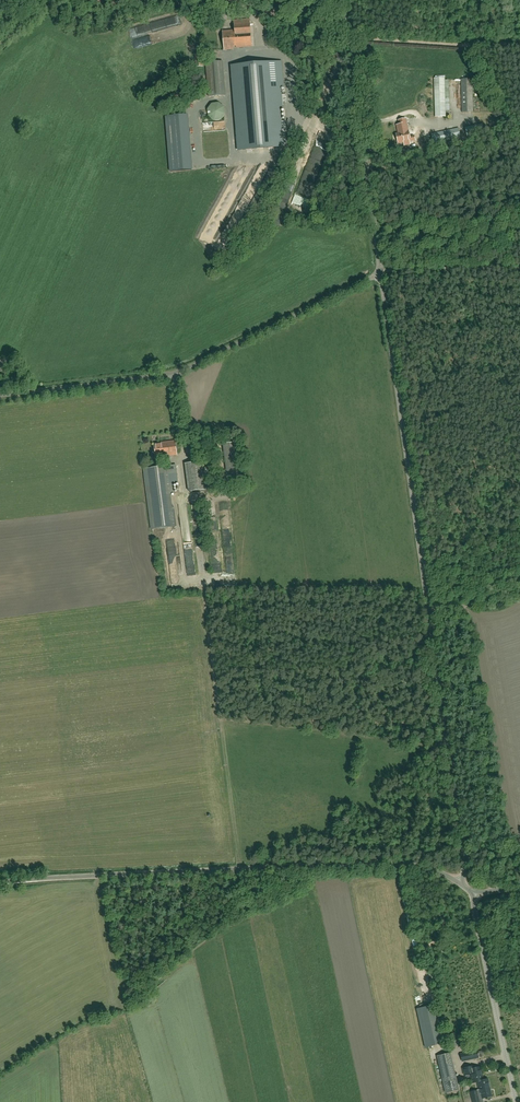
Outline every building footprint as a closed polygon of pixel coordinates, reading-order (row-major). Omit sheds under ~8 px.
[(236,48),(252,46),(249,19),(234,20),(235,30),(223,31),(224,50),(234,49),(233,45),(236,44),(236,48)] [(222,61),(206,63),(209,97),(225,95),(222,61)] [(239,150),(282,147),(279,109),(282,109),(280,87),(284,87),(282,69),(281,67),(280,66),(278,64),(276,63),(274,63),(274,62),(232,66),(239,150)] [(435,117),(445,117),(444,78),(434,78),(435,117)] [(462,113),(473,112),(472,79),(461,79),(462,113)] [(170,105),(180,99),(175,92),(166,97),(170,105)] [(225,113),(225,112),(225,109),(224,108),(224,106),(223,105),(221,104),(220,103),(218,102),(216,102),(214,102),(213,103),(211,104),(210,105),(209,106),(208,108),(207,109),(207,112),(207,114),(208,115),(209,117),(210,118),(212,119),(213,120),(214,121),(216,121),(218,121),(219,120),(221,119),(223,118),(224,116),(225,115),(225,113)] [(399,134),(396,134),(398,143),(403,142),(403,141),(410,140),(410,141),(415,140),(414,136),(410,137),(408,130),(406,123),(405,119),(399,120),(399,121),(400,125),(397,125),(399,134)] [(433,143),(461,137),(459,128),(431,134),(432,139),(428,140),(429,143),(433,143)] [(315,152),(324,154),(325,152),(320,150),(322,146),(317,145),(315,152)] [(163,456),(177,455),(175,441),(161,442),(161,443),(154,444),(156,457),(163,456)] [(225,459),(225,467),(235,467),(235,451),(223,451),(223,459),(225,459)] [(203,461),(186,463),(189,491),(207,489),(205,473),(204,473),(203,461)] [(176,465),(171,465),(145,469),(153,529),(177,526),(174,507),(173,507),(173,506),(171,506),(169,494),(175,493),(172,473),(177,472),(176,465)] [(437,1045),(429,1007),(417,1009),(426,1047),(437,1045)] [(461,1055),(460,1051),(464,1050),(462,1040),(453,1042),(456,1056),(461,1055)] [(479,1058),(477,1051),(461,1054),(462,1061),(479,1058)] [(438,1056),(443,1082),(446,1093),(459,1090),(451,1053),(438,1056)] [(477,1082),(483,1080),(481,1067),(474,1068),(474,1066),(463,1068),(464,1075),(471,1073),(471,1075),(470,1075),(471,1079),(472,1079),(473,1083),(477,1082)] [(481,1091),(490,1089),(488,1079),(483,1080),(477,1082),(479,1090),(480,1090),(481,1091)] [(490,1089),(481,1091),(477,1092),(477,1091),(471,1092),(473,1101),(479,1101),(478,1098),(482,1097),(482,1099),(491,1097),(490,1089)]
